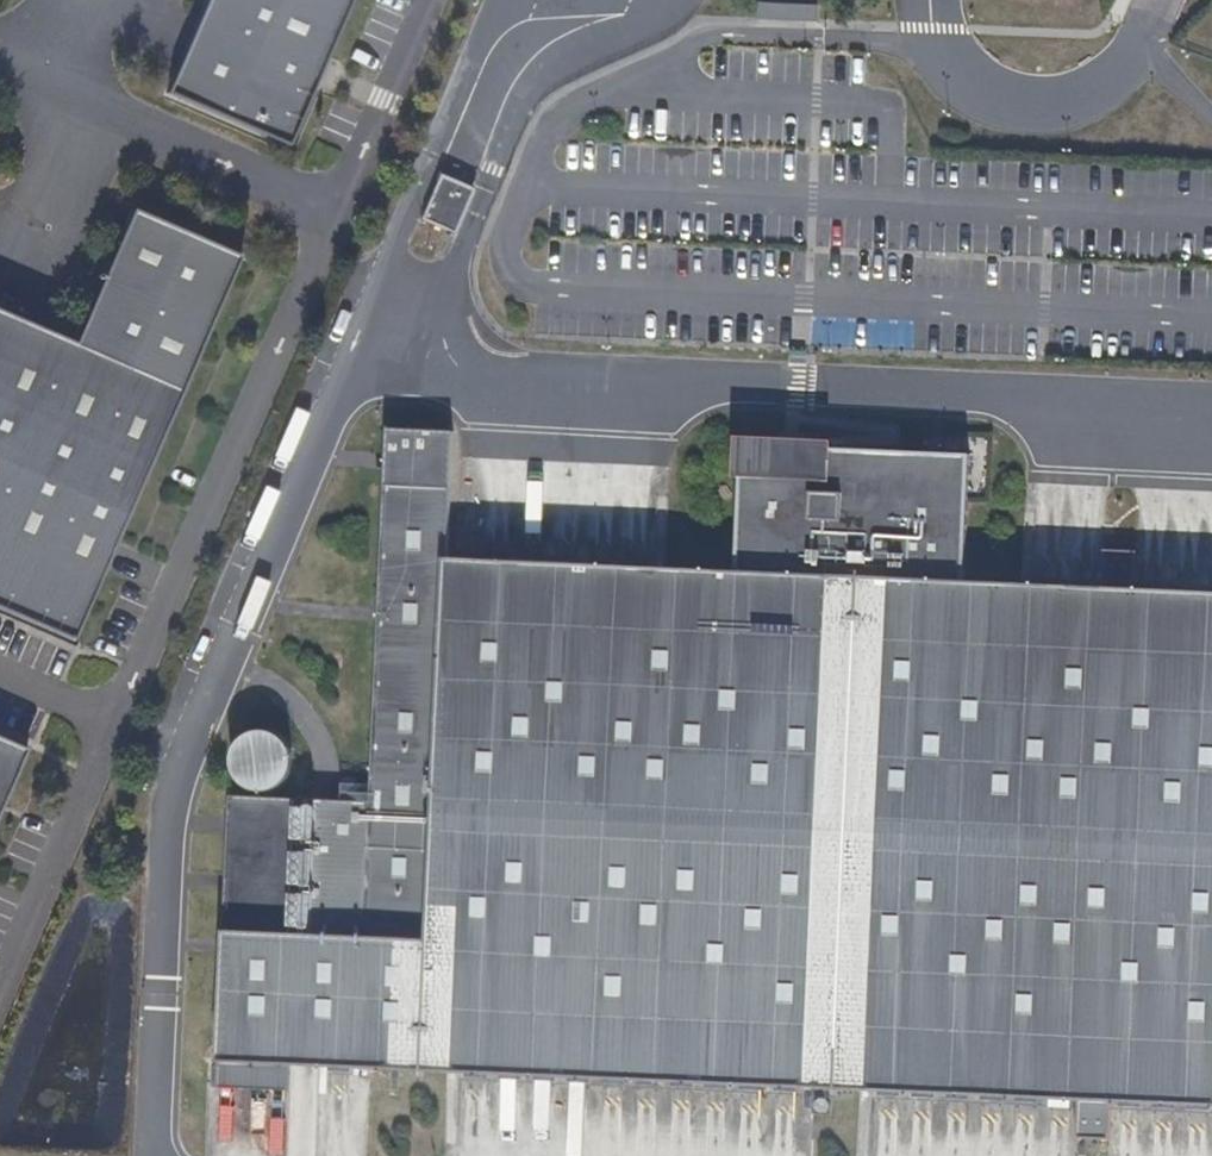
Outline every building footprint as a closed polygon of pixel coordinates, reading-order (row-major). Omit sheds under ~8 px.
[(167,94),(265,137),(268,129),(285,136),(306,87),(301,85),(315,52),(328,58),(353,0),(207,0),(167,94)] [(758,4),(757,21),(817,23),(818,7),(758,4)] [(289,147),(328,58),(315,52),(301,85),(306,87),(285,136),(268,129),(265,137),(289,147)] [(474,190),(439,176),(420,220),(447,232),(450,223),(458,226),(474,190)] [(74,642),(241,257),(133,210),(75,344),(0,311),(0,609),(74,642)] [(387,430),(371,802),(371,804),(230,797),(218,1064),(220,1064),(219,1088),(290,1092),(291,1067),(1078,1102),(1076,1140),(1110,1141),(1111,1104),(1211,1108),(1211,594),(1136,590),(1137,552),(1104,551),(1103,589),(965,582),(971,456),(813,449),(812,460),(776,458),(776,457),(741,456),(736,572),(448,560),(454,432),(387,430)] [(273,734),(266,733),(259,733),(252,734),(246,737),(241,742),(236,747),(233,754),(232,761),(233,768),(234,775),(238,781),(243,786),(249,790),(255,792),(262,793),(269,792),(276,790),(282,786),(287,781),(290,775),(292,768),(293,761),(292,754),(289,748),(285,742),(279,738),(273,734)] [(27,751),(0,739),(0,813),(27,751)]
